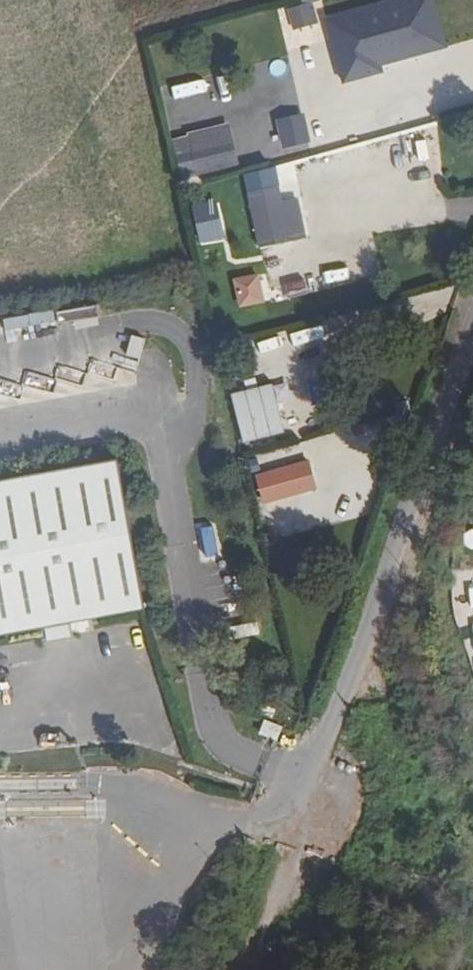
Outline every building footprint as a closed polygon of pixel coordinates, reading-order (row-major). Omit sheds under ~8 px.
[(326,12),(323,0),(301,0),(290,2),(296,28),(329,21),(333,40),(318,43),(324,70),(342,66),(345,81),(389,72),(387,61),(452,48),(443,0),(383,0),(326,12)] [(174,95),(202,90),(200,79),(171,84),(174,95)] [(278,119),(286,150),(348,134),(342,111),(313,119),(311,111),(278,119)] [(233,122),(175,137),(185,178),(243,163),(233,122)] [(403,153),(396,151),(391,166),(428,177),(437,147),(408,138),(403,153)] [(248,191),(259,247),(308,237),(298,181),(248,191)] [(262,271),(234,278),(241,308),(269,302),(262,271)] [(11,325),(59,320),(58,311),(10,316),(11,325)] [(136,333),(133,355),(146,357),(149,335),(136,333)] [(267,351),(290,347),(287,335),(265,340),(267,351)] [(96,357),(91,369),(116,379),(120,367),(96,357)] [(277,382),(234,393),(248,443),(290,431),(277,382)] [(260,470),(266,502),(322,491),(316,459),(260,470)] [(0,490),(0,645),(147,622),(124,471),(0,490)] [(293,535),(328,526),(324,513),(289,522),(293,535)] [(212,543),(234,538),(230,522),(208,528),(212,543)] [(238,639),(265,634),(262,621),(235,626),(238,639)] [(256,713),(274,721),(279,710),(261,702),(256,713)] [(84,804),(53,803),(53,814),(84,815),(84,804)]
